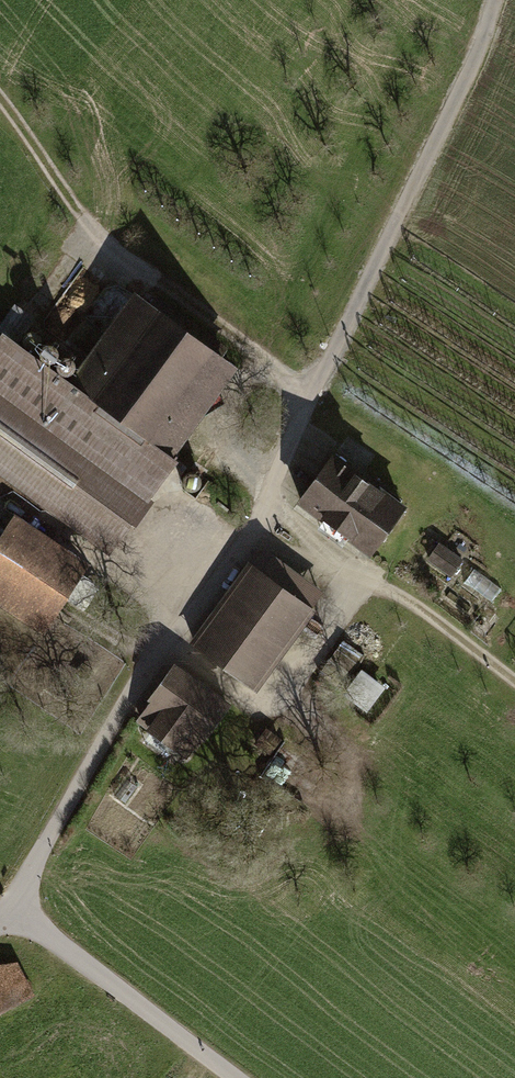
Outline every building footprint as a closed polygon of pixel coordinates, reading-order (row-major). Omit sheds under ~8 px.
[(0,344),(0,473),(109,551),(173,461),(171,459),(237,367),(135,295),(70,384),(5,337),(0,344)] [(333,453),(296,506),(374,560),(411,508),(333,453)] [(45,636),(91,567),(15,516),(7,529),(0,524),(0,606),(45,636)] [(440,544),(428,561),(451,578),(463,561),(440,544)] [(266,551),(255,567),(281,587),(313,610),(325,592),(266,551)] [(249,563),(190,644),(257,693),(316,612),(313,610),(281,587),(255,567),(249,563)] [(151,704),(136,725),(186,761),(206,732),(210,734),(231,704),(174,664),(147,701),(151,704)] [(0,967),(0,980),(5,989),(0,992),(0,1012),(32,996),(15,965),(0,967)]
